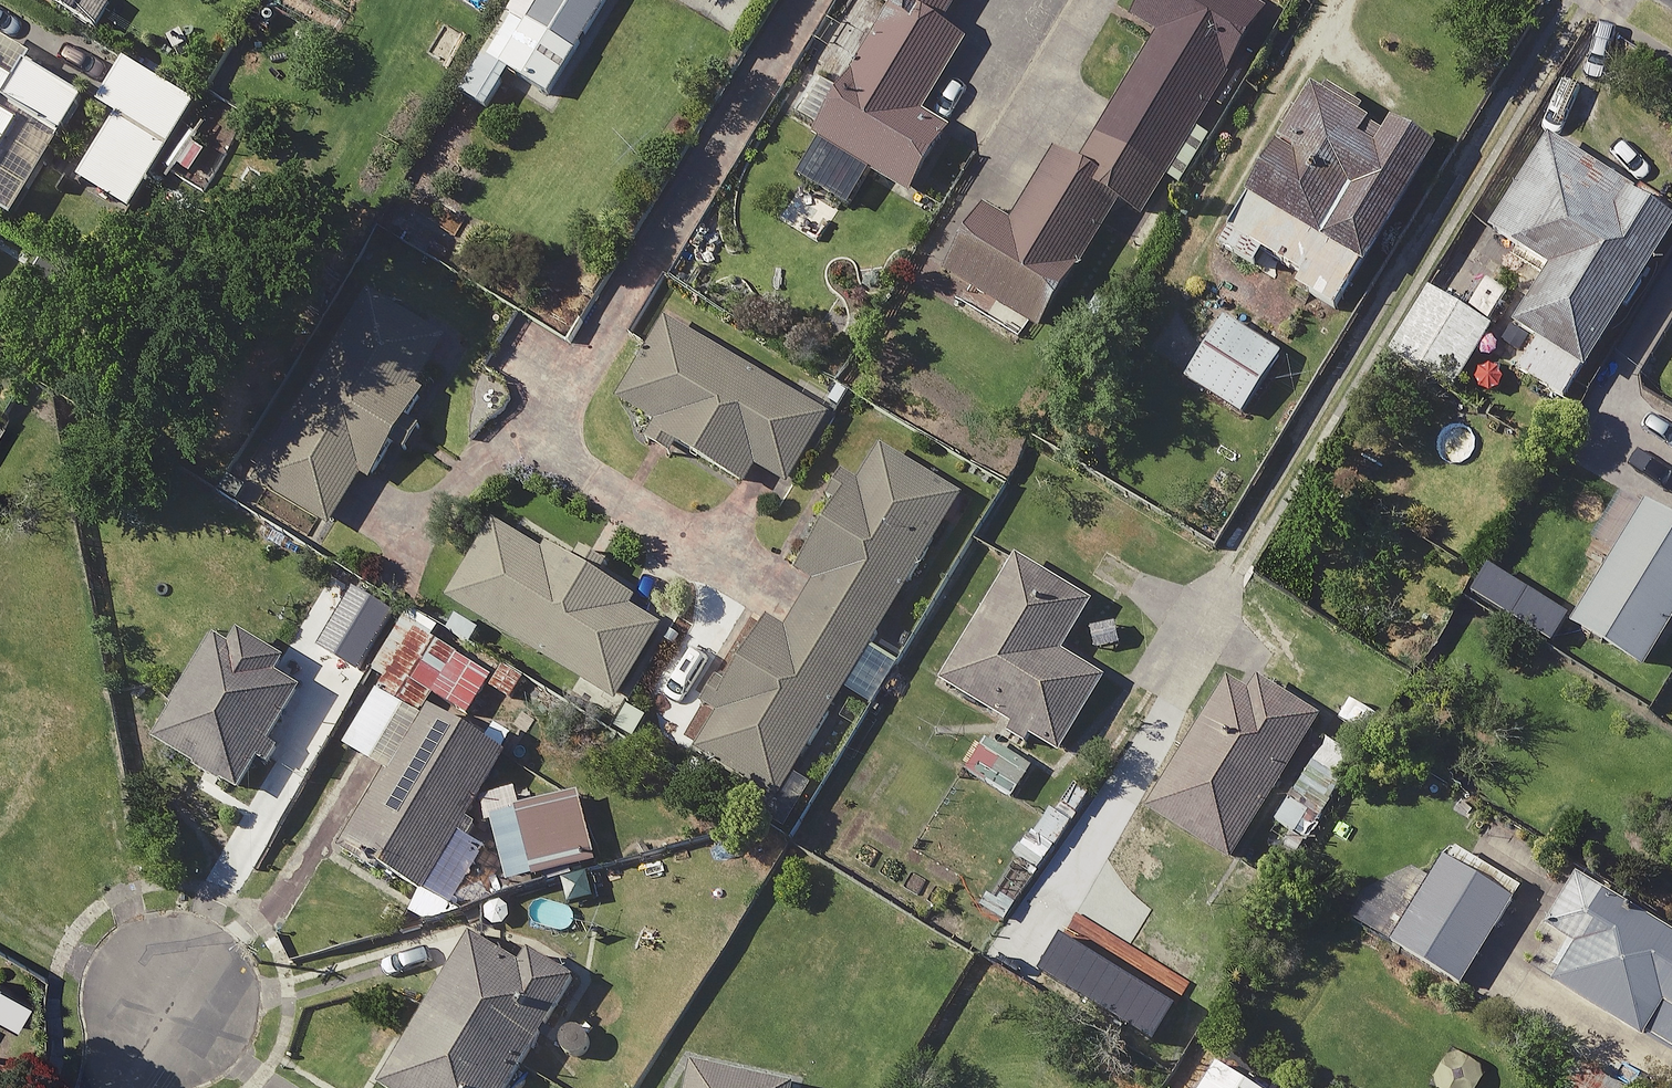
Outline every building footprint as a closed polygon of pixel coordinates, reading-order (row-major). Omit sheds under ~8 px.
[(97,20),(107,0),(59,0),(97,20)] [(518,14),(591,55),(621,0),(526,0),(518,14)] [(834,133),(829,141),(925,201),(964,138),(928,116),(973,43),(952,30),(971,0),(881,0),(907,16),(859,93),(832,77),(807,117),(834,133)] [(1260,0),(1159,0),(1146,22),(1170,36),(1092,168),(1069,155),(1027,225),(1001,209),(960,278),(1056,335),(1133,206),(1152,217),(1178,174),(1193,183),(1219,139),(1212,135),(1284,14),(1260,0)] [(591,68),(512,24),(492,59),(571,104),(591,68)] [(43,122),(76,142),(98,105),(0,47),(0,193),(43,122)] [(207,106),(138,65),(112,108),(129,118),(90,183),(142,215),(207,106)] [(1333,245),(1367,190),(1411,191),(1399,141),(1330,99),(1236,252),(1269,272),(1278,258),(1318,282),(1311,292),(1353,317),(1379,273),(1333,245)] [(1549,143),(1493,226),(1567,277),(1530,331),(1551,344),(1530,374),(1576,406),(1671,265),(1671,226),(1549,143)] [(1504,330),(1441,290),(1399,355),(1441,382),(1452,365),(1473,379),(1504,330)] [(463,344),(381,297),(271,486),(345,528),(373,479),(381,484),(463,344)] [(840,414),(679,321),(631,403),(664,423),(660,430),(756,486),(766,468),(798,486),(840,414)] [(1294,358),(1236,322),(1198,384),(1255,419),(1294,358)] [(974,499),(888,447),(811,573),(827,583),(797,632),(782,624),(705,749),(789,801),(974,499)] [(1664,510),(1588,629),(1653,671),(1671,641),(1671,515),(1664,510)] [(680,616),(510,515),(459,602),(628,703),(680,616)] [(956,687),(1024,728),(1019,736),(1038,747),(1042,740),(1071,757),(1119,680),(1076,653),(1098,617),(1026,573),(956,687)] [(324,689),(239,635),(169,744),(254,798),(324,689)] [(1248,868),(1277,820),(1297,833),(1313,807),(1293,795),(1337,723),(1250,670),(1161,815),(1248,868)] [(421,712),(391,692),(354,747),(384,767),(421,712)] [(517,759),(439,713),(357,850),(436,896),(517,759)] [(1042,760),(982,736),(966,776),(1026,801),(1042,760)] [(1523,902),(1457,864),(1417,934),(1483,971),(1523,902)] [(1580,943),(1563,971),(1575,979),(1565,995),(1650,1047),(1655,1039),(1671,1049),(1671,931),(1591,882),(1561,932),(1580,943)] [(490,930),(418,1059),(402,1050),(383,1085),(388,1087),(528,1087),(586,983),(490,930)] [(701,1062),(696,1087),(809,1087),(810,1083),(701,1062)] [(1579,1087),(1623,1087),(1594,1067),(1579,1087)]
